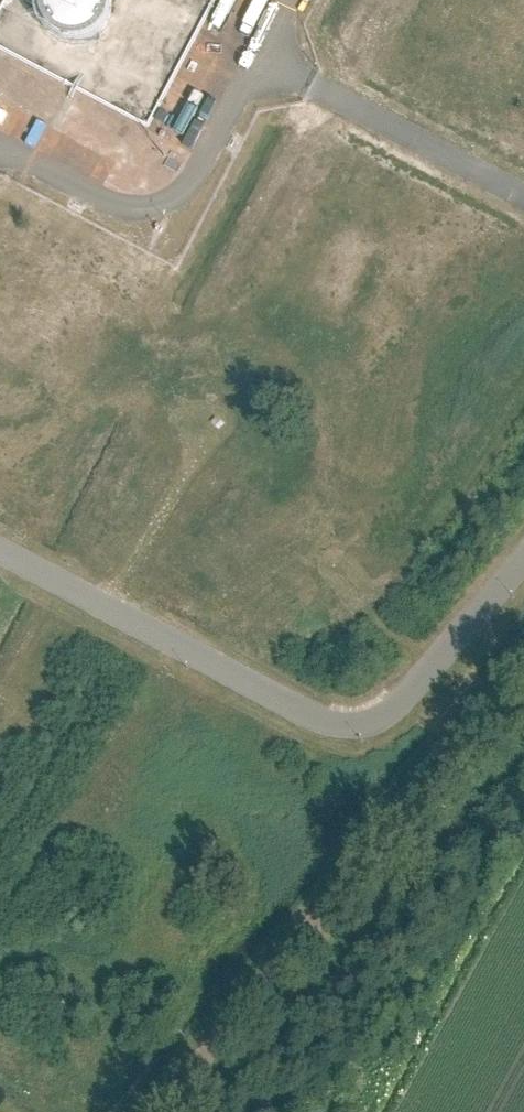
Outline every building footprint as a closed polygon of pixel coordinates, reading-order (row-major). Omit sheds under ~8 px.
[(111,8),(110,0),(42,0),(41,8),(43,18),(48,28),(55,36),(65,41),(76,43),(87,41),(96,36),(104,28),(109,19),(111,8)]
